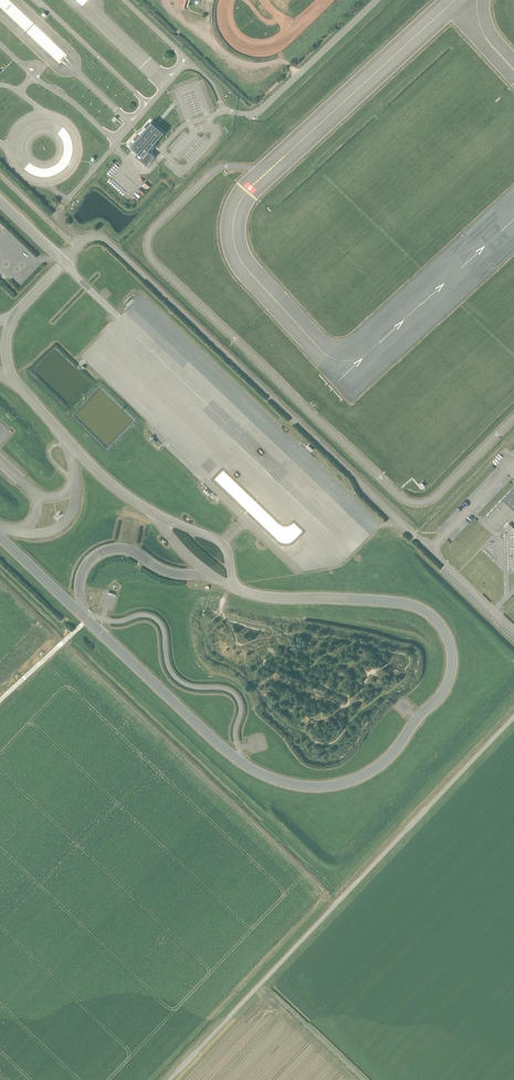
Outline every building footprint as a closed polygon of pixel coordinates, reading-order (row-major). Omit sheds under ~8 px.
[(151,122),(130,146),(138,153),(135,156),(147,166),(155,157),(148,151),(150,148),(151,148),(152,148),(153,148),(154,147),(154,146),(154,145),(153,145),(154,143),(163,133),(151,122)] [(140,177),(136,181),(140,186),(145,182),(140,177)] [(138,188),(134,191),(140,197),(143,194),(138,188)] [(128,297),(123,302),(128,306),(132,301),(128,297)] [(214,479),(271,533),(279,525),(222,471),(214,479)] [(483,519),(497,532),(505,522),(507,524),(507,533),(505,533),(505,552),(508,552),(508,570),(513,569),(513,486),(483,519)] [(53,517),(56,521),(61,516),(57,513),(53,517)]
